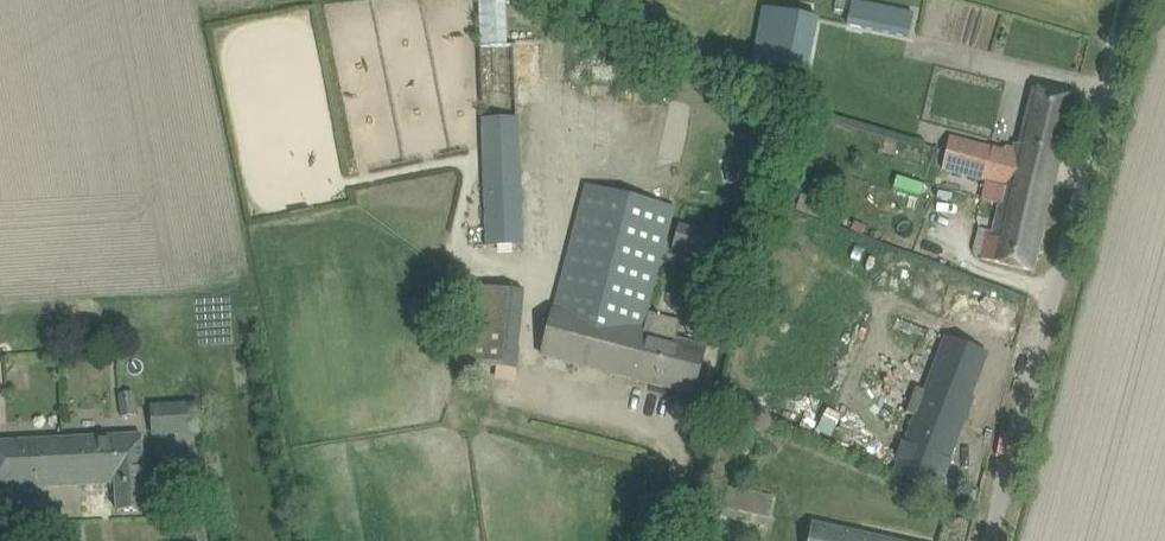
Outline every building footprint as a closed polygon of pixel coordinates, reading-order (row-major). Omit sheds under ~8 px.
[(476,45),(502,44),(501,0),(474,0),(476,45)] [(912,13),(843,0),(822,0),(818,21),(907,38),(912,13)] [(750,63),(807,74),(819,18),(761,6),(750,63)] [(480,46),(488,246),(523,245),(516,44),(480,46)] [(950,135),(944,157),(1054,184),(1076,97),(1053,92),(1034,87),(1019,144),(1015,143),(1014,148),(1006,146),(1005,149),(950,135)] [(1054,184),(944,157),(942,168),(1006,184),(994,232),(988,230),(981,259),(1033,271),(1054,184)] [(737,164),(726,166),(728,183),(740,182),(737,164)] [(699,371),(706,348),(674,340),(679,322),(650,314),(648,313),(675,208),(586,185),(548,332),(542,355),(694,394),(699,371)] [(802,193),(796,210),(831,223),(837,209),(813,200),(814,198),(802,193)] [(672,248),(738,266),(744,240),(679,223),(672,248)] [(495,272),(494,287),(463,284),(455,362),(485,366),(517,369),(526,291),(519,290),(520,275),(495,272)] [(895,474),(915,482),(938,490),(987,355),(946,340),(925,396),(914,392),(909,404),(920,408),(895,474)] [(118,394),(121,418),(137,415),(133,392),(118,394)] [(116,483),(117,512),(147,511),(146,487),(142,435),(0,442),(0,488),(116,483)] [(727,485),(720,516),(768,526),(774,496),(727,485)] [(811,539),(811,540),(892,540),(815,523),(811,539)]
